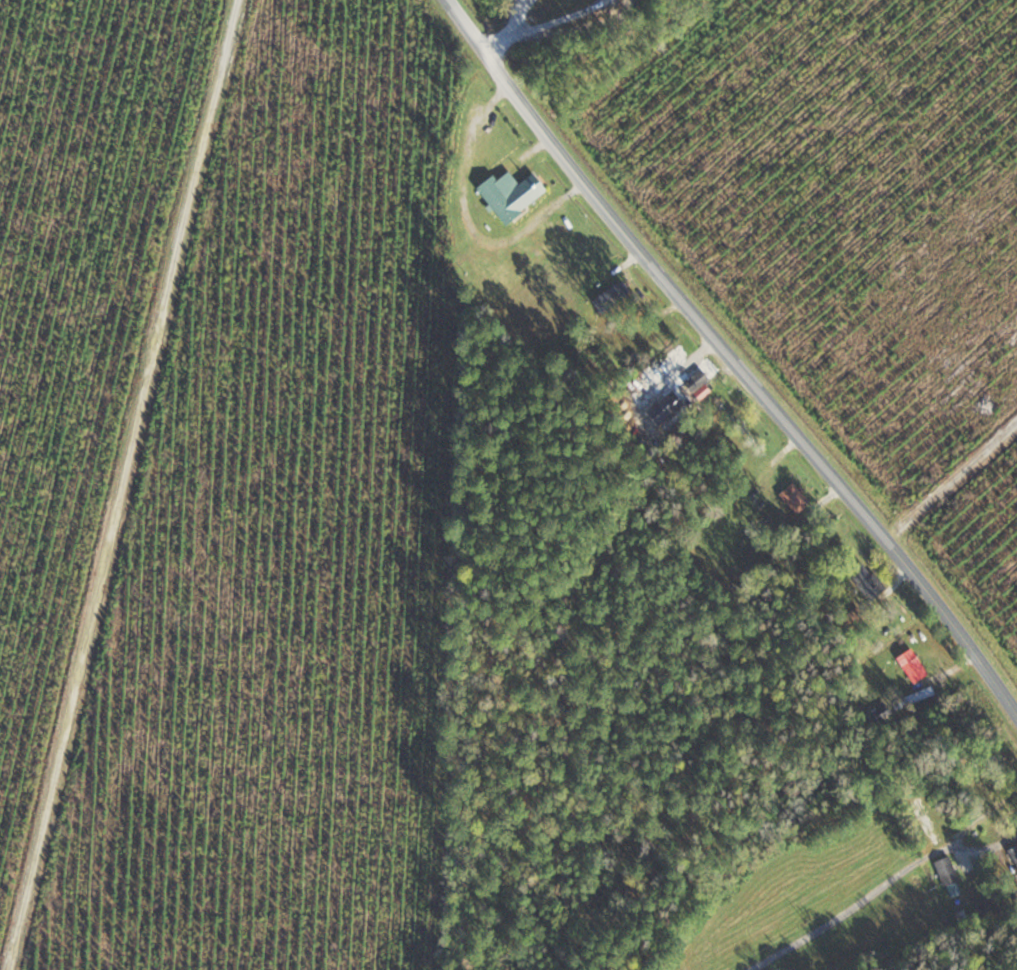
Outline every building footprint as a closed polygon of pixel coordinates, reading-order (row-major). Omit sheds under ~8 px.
[(533,173),(518,184),(509,172),(497,180),(494,175),(476,187),(502,225),(547,193),(533,173)] [(594,302),(604,311),(618,296),(608,287),(594,302)] [(710,379),(700,369),(683,384),(693,394),(710,379)] [(798,517),(812,505),(792,483),(779,495),(798,517)] [(847,574),(871,600),(885,587),(862,561),(847,574)] [(924,683),(901,646),(893,651),(917,688),(924,683)] [(1005,755),(999,744),(986,751),(992,762),(1005,755)] [(1007,850),(1016,867),(1016,844),(1007,850)] [(934,862),(944,887),(959,881),(950,856),(934,862)]
